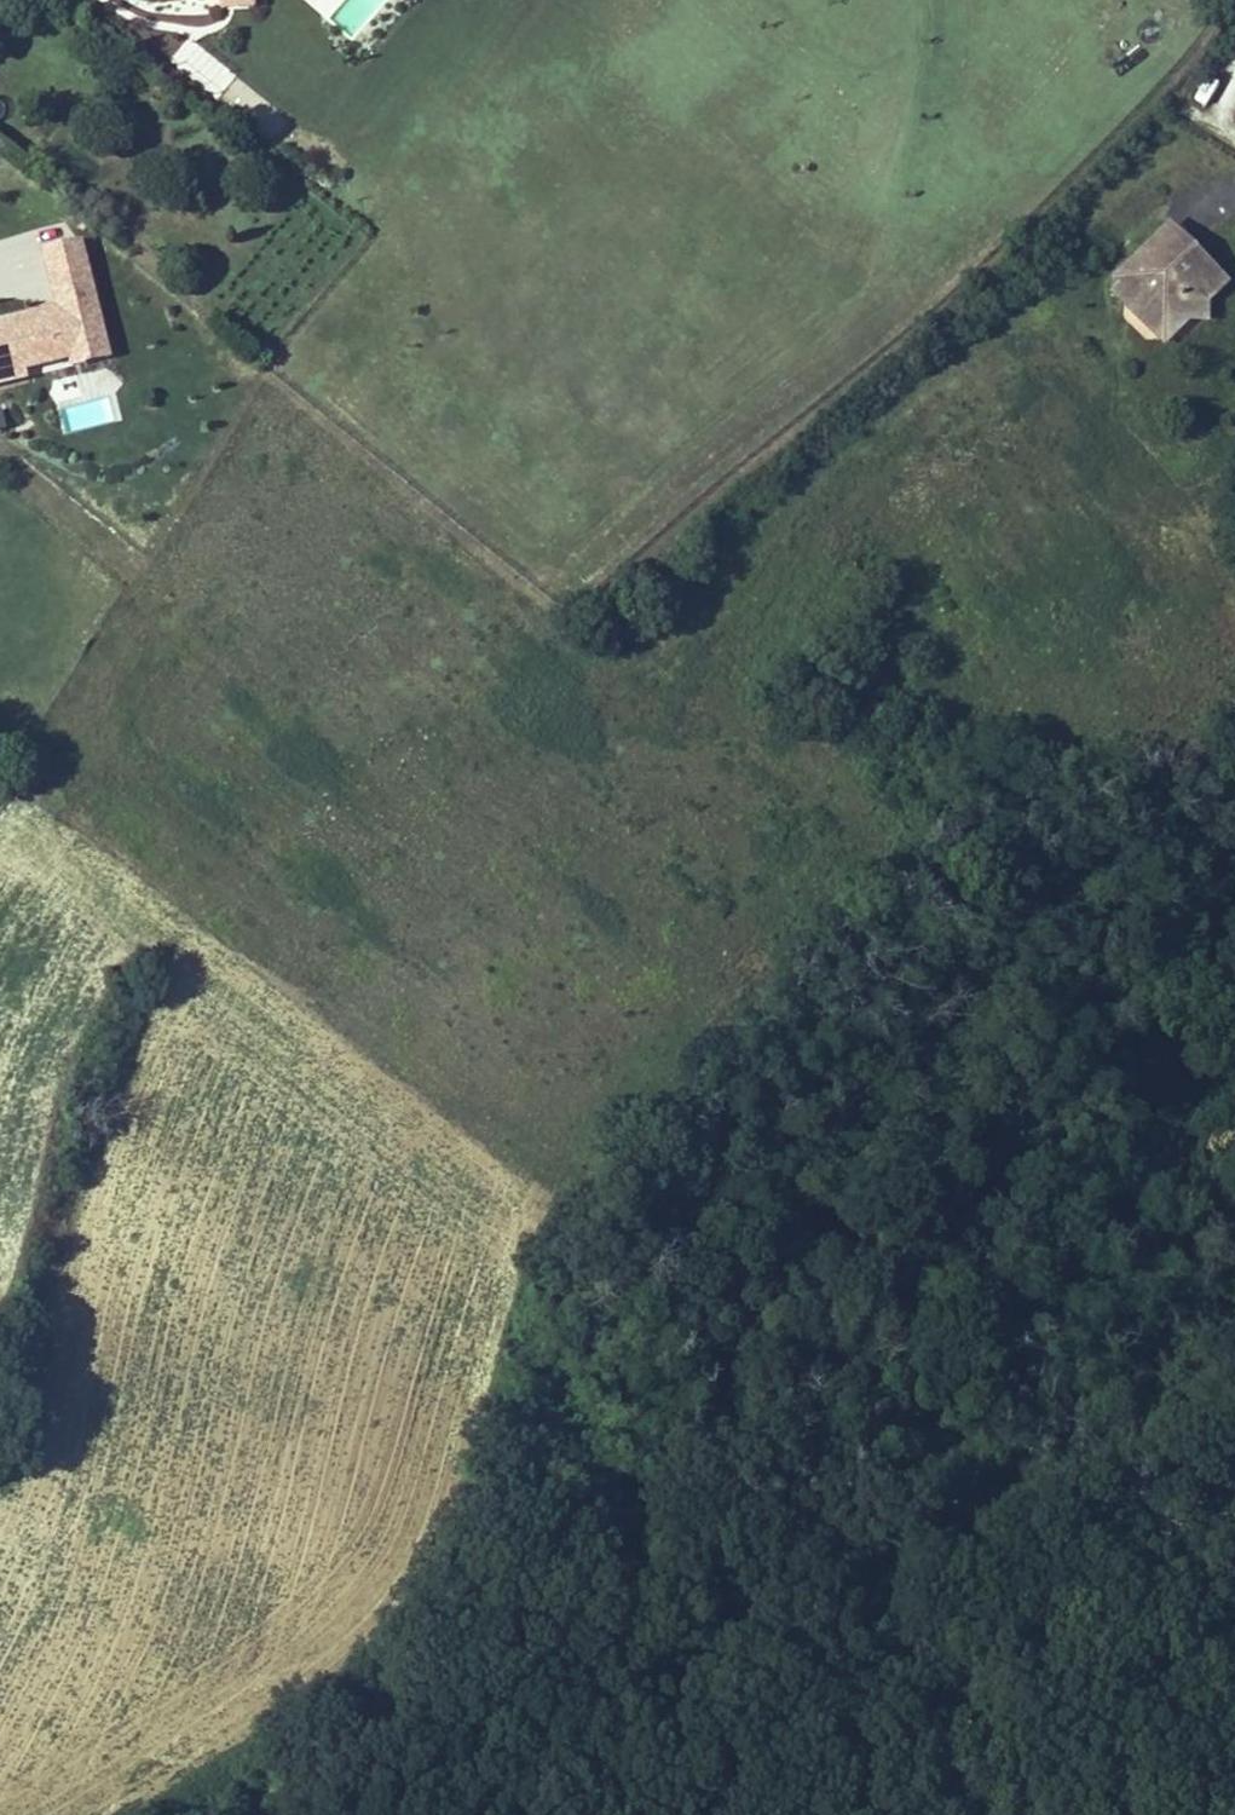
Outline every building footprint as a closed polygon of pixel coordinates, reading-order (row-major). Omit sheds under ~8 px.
[(223,9),(252,7),(252,0),(222,0),(223,9)] [(1191,99),(1180,113),(1207,132),(1217,119),(1191,99)] [(1184,242),(1168,226),(1137,256),(1145,256),(1147,265),(1157,268),(1184,242)] [(70,361),(108,352),(81,237),(43,246),(56,304),(0,317),(0,378),(70,361)] [(1137,256),(1115,277),(1115,294),(1123,301),(1140,302),(1140,318),(1188,320),(1206,320),(1205,303),(1225,284),(1184,242),(1157,268),(1147,265),(1145,256),(1137,256)] [(1164,343),(1188,320),(1140,318),(1164,343)]
